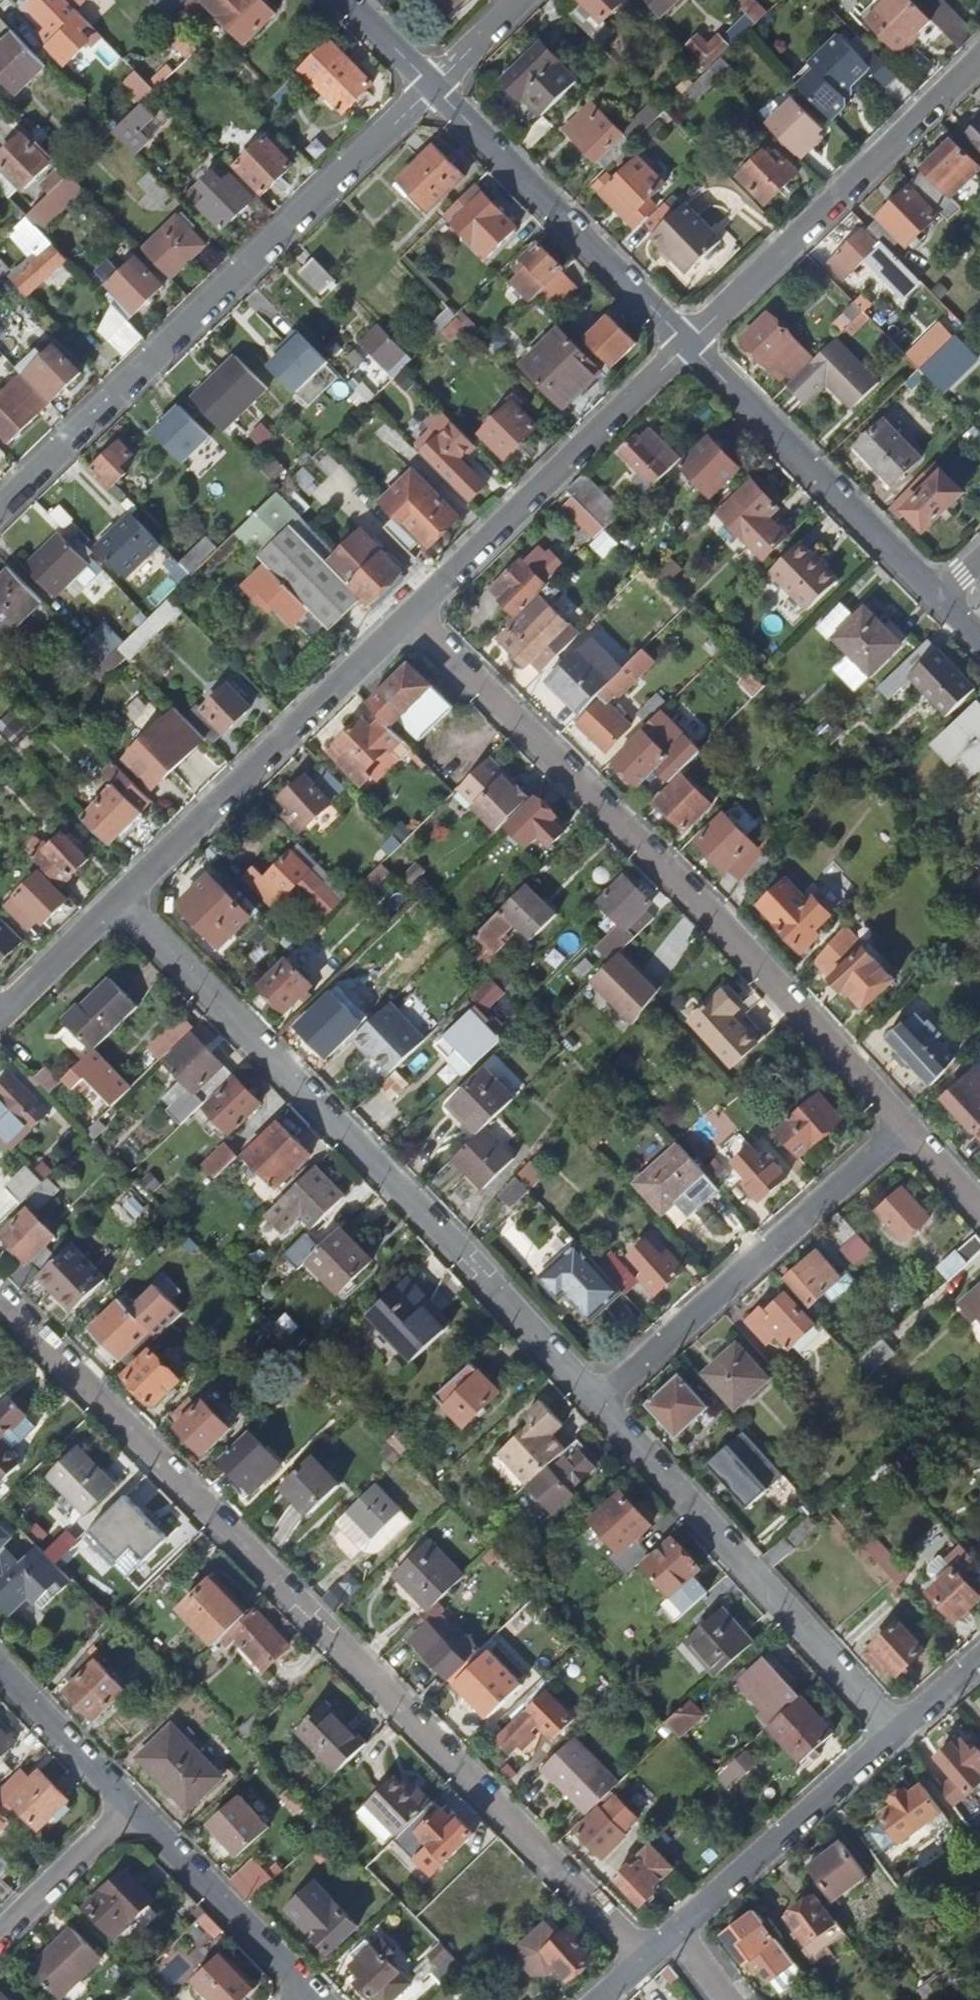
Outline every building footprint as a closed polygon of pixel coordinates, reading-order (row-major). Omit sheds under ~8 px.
[(30,7),(50,27),(42,36),(67,61),(90,39),(82,31),(88,24),(65,0),(38,0),(30,7)] [(158,7),(169,19),(188,0),(165,0),(158,7)] [(246,45),(275,15),(260,0),(213,0),(207,6),(246,45)] [(464,0),(438,0),(451,13),(464,0)] [(573,16),(601,44),(614,31),(605,22),(629,0),(583,0),(586,3),(573,16)] [(662,18),(680,0),(648,0),(662,18)] [(750,15),(758,24),(767,15),(753,0),(746,0),(741,6),(750,15)] [(867,20),(900,55),(933,22),(926,15),(911,0),(888,0),(867,20)] [(953,43),(969,27),(942,0),(941,0),(926,15),(933,22),(953,43)] [(750,15),(733,30),(742,39),(758,24),(750,15)] [(170,40),(181,51),(189,59),(199,49),(180,30),(170,40)] [(689,45),(700,54),(694,60),(704,73),(730,46),(732,49),(742,39),(733,30),(723,40),(719,35),(709,45),(699,35),(689,45)] [(0,49),(0,78),(16,95),(46,66),(15,34),(0,49)] [(841,35),(794,81),(834,121),(847,109),(847,100),(851,96),(847,92),(869,71),(887,89),(899,79),(875,54),(867,63),(841,35)] [(302,70),(344,113),(373,84),(332,41),(302,70)] [(543,43),(505,81),(524,100),(526,98),(545,117),(579,83),(560,64),(563,62),(543,43)] [(181,51),(152,79),(160,87),(189,59),(181,51)] [(713,68),(690,90),(699,100),(722,78),(713,68)] [(125,84),(144,103),(155,92),(137,73),(125,84)] [(767,124),(801,160),(813,149),(808,144),(823,130),(794,99),(767,124)] [(580,136),(588,144),(584,148),(607,171),(634,144),(593,104),(572,124),(582,134),(580,136)] [(139,108),(113,134),(135,157),(150,143),(139,131),(151,120),(139,108)] [(979,146),(979,123),(968,134),(979,146)] [(104,125),(89,140),(98,148),(113,134),(104,125)] [(11,202),(22,191),(25,194),(57,163),(24,129),(18,135),(23,141),(0,164),(0,190),(11,202)] [(268,138),(237,167),(264,195),(294,166),(278,149),(281,146),(275,140),(272,143),(268,138)] [(911,183),(938,210),(979,170),(979,169),(954,141),(911,183)] [(467,178),(437,147),(395,187),(408,200),(412,196),(430,214),(467,178)] [(768,205),(799,174),(778,153),(773,158),(766,151),(740,177),(768,205)] [(596,188),(636,229),(657,209),(651,203),(666,187),(640,160),(616,183),(609,175),(596,188)] [(221,168),(214,176),(224,187),(232,179),(221,168)] [(50,181),(57,188),(70,176),(65,171),(61,175),(59,172),(50,181)] [(140,184),(162,206),(172,195),(151,173),(140,184)] [(57,188),(43,203),(49,209),(76,182),(70,176),(57,188)] [(202,208),(226,231),(255,202),(232,179),(224,187),(214,176),(201,189),(211,199),(202,208)] [(481,182),(445,217),(488,259),(522,225),(481,182)] [(211,199),(201,189),(192,197),(202,208),(211,199)] [(911,189),(869,229),(891,251),(899,243),(903,249),(905,246),(909,249),(940,218),(911,189)] [(43,203),(27,218),(36,227),(51,211),(49,209),(43,203)] [(653,238),(690,275),(724,242),(688,204),(678,214),(654,237),(653,238)] [(659,212),(644,226),(654,237),(678,214),(669,206),(661,214),(659,212)] [(32,257),(10,278),(27,296),(64,260),(49,244),(51,242),(36,227),(27,218),(10,234),(32,257)] [(156,263),(173,280),(207,247),(180,218),(145,252),(146,254),(156,263)] [(870,258),(878,268),(876,271),(906,300),(923,284),(894,254),(891,257),(864,231),(829,264),(845,282),(870,258)] [(529,264),(509,282),(530,305),(540,295),(565,270),(541,245),(525,260),(529,264)] [(143,257),(152,267),(156,263),(146,254),(143,257)] [(2,278),(10,270),(0,259),(0,276),(2,278)] [(301,273),(323,295),(338,281),(316,259),(301,273)] [(118,298),(112,305),(129,324),(164,289),(137,262),(123,275),(117,269),(104,281),(118,298)] [(564,274),(540,296),(552,307),(555,303),(559,307),(578,288),(564,274)] [(854,304),(845,313),(854,322),(863,313),(854,304)] [(101,332),(125,356),(144,338),(129,324),(112,305),(101,332)] [(445,331),(459,317),(452,310),(438,324),(445,331)] [(771,315),(743,343),(787,387),(815,360),(771,315)] [(613,317),(588,341),(615,368),(640,345),(613,317)] [(461,319),(444,335),(450,341),(467,325),(461,319)] [(365,342),(392,370),(409,353),(382,326),(365,342)] [(527,367),(568,407),(603,371),(563,331),(527,367)] [(330,365),(298,333),(286,345),(290,349),(281,358),(270,369),(298,396),(330,365)] [(932,337),(908,359),(919,370),(943,348),(932,337)] [(815,360),(787,387),(805,406),(830,382),(857,408),(880,387),(835,341),(815,360)] [(290,349),(286,345),(277,354),(281,358),(290,349)] [(24,374),(52,404),(83,374),(57,347),(46,358),(37,349),(17,367),(24,374)] [(236,358),(192,401),(225,434),(268,391),(236,358)] [(0,397),(0,434),(10,444),(52,404),(24,374),(0,397)] [(357,392),(370,405),(377,398),(364,385),(357,392)] [(919,393),(928,402),(933,397),(924,388),(919,393)] [(515,406),(483,438),(507,463),(540,429),(518,407),(523,403),(516,396),(510,402),(515,406)] [(418,446),(473,501),(489,486),(464,460),(477,446),(438,407),(424,422),(433,431),(418,446)] [(154,435),(185,465),(211,438),(181,408),(154,435)] [(923,458),(884,421),(857,449),(895,486),(923,458)] [(637,480),(649,494),(683,460),(653,431),(644,440),(641,436),(623,454),(642,475),(637,480)] [(715,440),(686,469),(715,498),(739,475),(725,461),(730,456),(728,454),(732,450),(721,440),(718,443),(715,440)] [(92,472),(118,498),(123,493),(113,483),(124,472),(118,466),(130,455),(121,444),(92,472)] [(936,465),(894,506),(904,517),(908,513),(927,532),(965,494),(936,465)] [(380,505),(394,520),(399,525),(404,523),(431,549),(460,520),(412,472),(380,505)] [(569,490),(579,500),(608,529),(609,530),(625,514),(586,474),(569,490)] [(724,518),(768,562),(792,538),(774,519),(783,510),(757,484),(724,518)] [(120,503),(130,513),(135,507),(125,498),(120,503)] [(405,575),(360,529),(332,557),(274,498),(254,517),(235,537),(243,545),(258,559),(265,567),(331,632),(362,600),(371,609),(405,575)] [(608,529),(579,500),(569,510),(598,538),(608,529)] [(133,516),(98,549),(129,581),(163,547),(133,516)] [(386,529),(411,553),(419,545),(399,525),(394,520),(386,529)] [(70,542),(88,560),(92,555),(74,537),(70,542)] [(221,551),(201,570),(209,577),(243,545),(235,537),(226,545),(221,551)] [(208,538),(181,565),(193,577),(201,570),(221,551),(208,538)] [(60,539),(27,570),(56,598),(88,567),(85,563),(88,560),(70,542),(67,546),(60,539)] [(775,576),(814,614),(844,582),(806,545),(775,576)] [(564,570),(543,549),(527,564),(524,562),(495,591),(518,615),(550,584),(551,583),(564,570)] [(673,559),(655,576),(669,589),(686,572),(673,559)] [(246,586),(260,601),(259,602),(269,613),(274,608),(298,632),(301,630),(323,651),(336,638),(331,632),(265,567),(246,586)] [(0,583),(0,628),(9,638),(44,604),(12,571),(0,583)] [(550,584),(518,615),(521,617),(510,628),(514,632),(503,643),(530,670),(535,665),(544,674),(580,637),(554,610),(554,601),(561,594),(551,583),(550,584)] [(111,601),(128,618),(136,608),(120,592),(111,601)] [(152,617),(164,629),(183,612),(171,599),(152,617)] [(840,641),(875,677),(905,648),(870,611),(840,641)] [(108,620),(86,640),(103,659),(125,639),(108,620)] [(903,668),(950,719),(979,692),(931,641),(903,668)] [(583,652),(552,683),(582,714),(625,670),(596,642),(585,653),(583,652)] [(582,714),(575,721),(605,752),(630,726),(622,718),(626,714),(618,705),(614,710),(608,704),(616,695),(620,699),(657,663),(644,651),(625,670),(582,714)] [(405,672),(370,706),(380,716),(392,729),(400,720),(421,740),(453,709),(416,672),(405,672)] [(742,684),(757,698),(767,688),(760,682),(753,674),(742,684)] [(197,706),(184,718),(206,741),(213,748),(252,710),(229,687),(202,712),(197,706)] [(659,697),(639,716),(649,727),(663,712),(669,706),(659,697)] [(939,748),(957,767),(965,759),(979,774),(979,709),(939,748)] [(177,711),(126,758),(155,789),(206,741),(184,718),(177,711)] [(686,770),(703,752),(663,712),(649,727),(643,732),(645,734),(617,764),(644,789),(661,771),(673,783),(686,770)] [(336,747),(349,760),(342,768),(362,789),(371,780),(366,775),(388,752),(405,768),(417,755),(392,729),(380,716),(370,726),(363,719),(336,747)] [(836,722),(819,740),(823,744),(840,727),(836,722)] [(703,752),(686,770),(695,780),(713,762),(703,752)] [(461,788),(478,807),(475,810),(498,833),(530,800),(520,789),(517,791),(505,778),(507,774),(495,762),(486,763),(461,788)] [(303,834),(315,822),(326,832),(345,813),(335,803),(347,791),(321,763),(283,800),(297,814),(290,821),(303,834)] [(118,787),(87,817),(112,843),(123,833),(127,838),(146,820),(146,814),(156,805),(123,772),(113,782),(118,787)] [(686,779),(660,805),(688,834),(714,807),(686,779)] [(538,799),(509,828),(530,848),(536,842),(539,845),(544,839),(553,848),(566,835),(555,823),(559,819),(538,799)] [(699,845),(727,873),(729,870),(743,884),(746,881),(762,859),(752,848),(754,847),(726,819),(699,845)] [(33,858),(63,888),(91,860),(65,834),(51,848),(46,844),(33,858)] [(394,853),(402,845),(395,838),(387,846),(394,853)] [(246,881),(275,910),(295,890),(318,912),(314,916),(322,924),(349,897),(302,849),(268,883),(256,872),(246,881)] [(762,859),(746,881),(760,891),(778,866),(764,856),(762,859)] [(417,868),(403,883),(409,890),(423,875),(417,868)] [(40,878),(7,910),(29,932),(41,920),(45,924),(65,903),(40,878)] [(181,907),(221,949),(251,920),(210,878),(181,907)] [(602,904),(622,925),(597,949),(611,964),(621,954),(649,925),(654,921),(647,914),(653,908),(626,880),(602,904)] [(506,909),(535,939),(559,914),(530,884),(506,909)] [(794,886),(765,911),(792,942),(811,925),(810,923),(826,909),(821,902),(815,908),(794,886)] [(503,911),(477,937),(486,947),(475,957),(486,969),(510,946),(504,941),(518,926),(503,911)] [(24,942),(3,921),(0,924),(0,966),(24,942)] [(869,1011),(898,984),(866,947),(849,928),(819,964),(847,995),(851,991),(869,1011)] [(591,983),(636,1027),(655,1001),(660,994),(621,954),(611,964),(591,983)] [(289,963),(262,989),(287,1014),(313,989),(289,963)] [(81,1006),(65,1022),(95,1052),(96,1051),(140,1008),(113,980),(84,1008),(81,1006)] [(507,1031),(511,1025),(490,1011),(506,988),(494,980),(474,1008),(507,1031)] [(328,1001),(300,1029),(330,1059),(357,1032),(349,1022),(367,1005),(355,993),(337,1010),(328,1001)] [(733,997),(700,1028),(702,1031),(736,1000),(733,997)] [(702,1031),(737,1069),(769,1038),(736,1000),(702,1031)] [(388,1006),(351,1042),(365,1058),(369,1054),(391,1077),(397,1072),(412,1057),(425,1044),(388,1006)] [(438,1047),(466,1077),(502,1043),(474,1014),(438,1047)] [(893,1040),(905,1054),(899,1059),(911,1072),(916,1067),(935,1089),(950,1073),(933,1054),(949,1039),(934,1023),(931,1026),(921,1015),(893,1040)] [(175,1048),(195,1030),(183,1017),(150,1049),(162,1061),(175,1048)] [(561,1045),(566,1051),(575,1060),(587,1049),(573,1033),(561,1045)] [(193,1036),(165,1064),(191,1092),(168,1113),(181,1128),(194,1115),(203,1106),(233,1077),(193,1036)] [(131,1091),(95,1052),(80,1067),(67,1079),(77,1089),(89,1076),(117,1105),(131,1091)] [(410,1086),(397,1072),(391,1077),(378,1090),(392,1104),(410,1086)] [(485,1072),(452,1105),(480,1134),(481,1134),(496,1119),(507,1108),(508,1108),(514,1101),(485,1072)] [(979,1074),(948,1102),(979,1137),(979,1076),(979,1074)] [(0,1091),(0,1139),(11,1151),(50,1114),(14,1078),(0,1091)] [(237,1081),(207,1109),(203,1106),(194,1115),(203,1125),(212,1115),(231,1136),(262,1106),(237,1081)] [(527,1096),(540,1107),(546,1098),(533,1088),(527,1096)] [(821,1097),(778,1136),(801,1161),(844,1123),(821,1097)] [(507,1108),(497,1120),(505,1126),(515,1115),(507,1108)] [(280,1125),(247,1158),(279,1190),(312,1157),(280,1125)] [(480,1134),(455,1160),(485,1190),(511,1164),(481,1134),(480,1134)] [(219,1178),(240,1157),(229,1146),(207,1167),(219,1178)] [(681,1147),(638,1186),(665,1215),(708,1176),(681,1147)] [(752,1151),(735,1167),(750,1184),(746,1188),(761,1205),(789,1180),(773,1162),(767,1168),(752,1151)] [(29,1169),(11,1188),(25,1202),(44,1184),(29,1169)] [(285,1202),(266,1221),(283,1239),(302,1220),(314,1232),(347,1199),(318,1169),(296,1191),(285,1202)] [(728,1172),(717,1183),(724,1191),(735,1180),(728,1172)] [(528,1188),(518,1177),(500,1197),(510,1205),(528,1188)] [(907,1190),(881,1213),(907,1243),(934,1219),(907,1190)] [(35,1212),(7,1239),(32,1263),(13,1281),(24,1292),(42,1274),(38,1271),(67,1243),(35,1212)] [(829,1225),(849,1248),(862,1237),(841,1214),(829,1225)] [(343,1230),(310,1262),(341,1295),(375,1263),(343,1230)] [(876,1252),(862,1237),(849,1248),(853,1253),(850,1257),(859,1267),(876,1252)] [(942,1269),(952,1281),(979,1256),(979,1238),(979,1237),(942,1269)] [(655,1238),(633,1258),(648,1276),(643,1280),(659,1298),(686,1273),(655,1238)] [(602,1269),(578,1243),(539,1279),(560,1302),(569,1293),(595,1321),(624,1294),(622,1291),(610,1278),(602,1269)] [(73,1247),(41,1279),(74,1314),(107,1280),(73,1247)] [(821,1254),(786,1285),(817,1319),(826,1311),(819,1304),(827,1296),(834,1304),(856,1290),(857,1284),(850,1277),(845,1281),(821,1254)] [(610,1278),(622,1291),(624,1294),(634,1305),(647,1294),(622,1267),(610,1278)] [(406,1283),(373,1314),(383,1325),(380,1328),(402,1352),(406,1348),(436,1320),(441,1316),(440,1316),(436,1319),(427,1310),(429,1308),(434,1303),(411,1278),(406,1283)] [(127,1303),(95,1334),(125,1365),(156,1335),(162,1342),(189,1316),(161,1289),(136,1314),(127,1303)] [(960,1307),(975,1326),(979,1321),(979,1289),(960,1307)] [(781,1337),(794,1351),(797,1349),(809,1362),(835,1338),(817,1319),(814,1322),(791,1297),(771,1314),(767,1309),(752,1323),(771,1345),(781,1337)] [(436,1320),(406,1348),(417,1360),(452,1328),(441,1316),(436,1320)] [(264,1331),(291,1358),(300,1349),(273,1322),(264,1331)] [(875,1350),(859,1364),(870,1376),(897,1352),(886,1340),(875,1350)] [(870,1344),(853,1358),(859,1364),(875,1350),(870,1344)] [(739,1345),(707,1375),(739,1411),(773,1381),(739,1345)] [(132,1379),(173,1421),(174,1420),(195,1399),(199,1395),(169,1366),(177,1359),(164,1347),(132,1379)] [(442,1396),(471,1427),(506,1395),(476,1365),(442,1396)] [(682,1379),(651,1408),(679,1439),(710,1411),(682,1379)] [(15,1401),(30,1417),(36,1410),(22,1395),(15,1401)] [(6,1484),(25,1465),(14,1454),(18,1450),(6,1438),(14,1430),(15,1432),(30,1417),(15,1401),(12,1398),(0,1411),(0,1478),(6,1484)] [(174,1420),(211,1459),(236,1433),(207,1402),(203,1407),(195,1399),(174,1420)] [(531,1488),(532,1487),(540,1480),(554,1467),(569,1453),(556,1438),(567,1428),(545,1404),(528,1420),(535,1427),(527,1434),(531,1438),(526,1443),(522,1439),(507,1452),(519,1464),(514,1469),(531,1488)] [(746,1434),(710,1466),(750,1512),(787,1479),(746,1434)] [(256,1435),(228,1463),(257,1494),(284,1466),(256,1435)] [(405,1435),(398,1442),(407,1451),(414,1444),(405,1435)] [(583,1455),(588,1451),(590,1449),(582,1441),(581,1442),(569,1453),(554,1467),(540,1480),(532,1487),(531,1488),(556,1516),(578,1497),(574,1493),(590,1478),(598,1471),(583,1455)] [(80,1449),(52,1478),(89,1514),(117,1487),(80,1449)] [(317,1458),(287,1487),(316,1516),(344,1487),(317,1458)] [(385,1553),(415,1523),(379,1487),(341,1525),(367,1551),(379,1554),(385,1553)] [(659,1522),(629,1490),(594,1523),(623,1555),(659,1522)] [(127,1495),(86,1536),(115,1566),(133,1548),(146,1560),(169,1538),(127,1495)] [(801,1512),(776,1534),(785,1543),(809,1521),(801,1512)] [(785,1543),(766,1559),(777,1570),(821,1531),(811,1519),(809,1521),(785,1543)] [(58,1563),(39,1544),(21,1561),(4,1543),(13,1535),(0,1522),(0,1602),(11,1613),(29,1595),(34,1601),(49,1587),(56,1593),(72,1578),(58,1563)] [(4,1543),(21,1561),(39,1544),(22,1526),(13,1535),(4,1543)] [(59,1561),(82,1540),(70,1527),(47,1548),(59,1561)] [(855,1538),(904,1592),(914,1582),(866,1528),(855,1538)] [(614,1563),(628,1578),(667,1543),(658,1532),(628,1560),(623,1555),(614,1563)] [(434,1541),(398,1577),(434,1613),(441,1606),(470,1577),(434,1541)] [(666,1611),(678,1624),(711,1595),(695,1577),(702,1570),(676,1542),(647,1568),(677,1602),(666,1611)] [(977,1560),(979,1557),(979,1551),(974,1544),(968,1550),(977,1560)] [(943,1587),(934,1594),(959,1621),(979,1602),(979,1563),(977,1560),(968,1550),(966,1548),(952,1561),(947,1556),(931,1570),(933,1577),(943,1587)] [(214,1580),(183,1609),(218,1645),(249,1615),(214,1580)] [(419,1642),(434,1657),(457,1681),(473,1665),(486,1652),(441,1606),(434,1613),(424,1623),(432,1630),(419,1642)] [(258,1611),(233,1634),(268,1670),(293,1646),(258,1611)] [(727,1611),(690,1645),(721,1680),(758,1646),(727,1611)] [(901,1625),(868,1655),(887,1676),(894,1669),(901,1677),(927,1653),(901,1625)] [(88,1652),(66,1678),(76,1689),(101,1666),(88,1652)] [(427,1663),(446,1683),(450,1688),(457,1681),(434,1657),(427,1663)] [(742,1686),(768,1716),(764,1720),(771,1728),(804,1699),(794,1689),(793,1691),(768,1662),(742,1686)] [(457,1681),(496,1721),(512,1705),(473,1665),(457,1681)] [(70,1694),(99,1723),(129,1695),(101,1666),(76,1689),(70,1694)] [(553,1676),(539,1690),(548,1699),(553,1693),(562,1684),(553,1676)] [(446,1683),(430,1698),(435,1703),(450,1688),(446,1683)] [(535,1710),(502,1743),(516,1758),(526,1748),(529,1751),(537,1742),(535,1739),(546,1728),(560,1743),(582,1721),(553,1693),(548,1699),(539,1690),(527,1702),(535,1710)] [(772,1730),(804,1766),(838,1738),(804,1699),(771,1728),(772,1730)] [(694,1705),(670,1727),(677,1734),(682,1739),(707,1718),(694,1705)] [(301,1731),(340,1772),(369,1745),(355,1729),(349,1734),(324,1708),(301,1731)] [(258,1713),(241,1729),(248,1736),(265,1720),(258,1713)] [(14,1771),(4,1760),(18,1747),(0,1729),(0,1785),(14,1771)] [(142,1763),(191,1816),(225,1784),(178,1731),(142,1763)] [(545,1773),(558,1787),(560,1784),(592,1818),(603,1807),(618,1792),(624,1787),(578,1741),(545,1773)] [(961,1781),(948,1793),(961,1812),(979,1795),(979,1753),(979,1754),(968,1741),(960,1748),(958,1745),(942,1759),(944,1761),(961,1781)] [(744,1753),(721,1774),(735,1790),(738,1794),(762,1772),(744,1753)] [(961,1781),(944,1761),(932,1770),(948,1793),(961,1781)] [(0,1793),(0,1811),(1,1812),(11,1802),(40,1832),(71,1802),(42,1771),(30,1784),(20,1773),(0,1793)] [(369,1803),(401,1836),(435,1803),(422,1790),(416,1796),(397,1776),(369,1803)] [(710,1791),(722,1802),(733,1792),(721,1779),(710,1791)] [(910,1792),(880,1813),(889,1826),(875,1836),(889,1854),(903,1844),(905,1846),(948,1814),(928,1788),(914,1797),(910,1792)] [(607,1810),(584,1834),(609,1860),(633,1836),(632,1835),(645,1821),(618,1792),(603,1807),(607,1810)] [(212,1829),(241,1860),(272,1830),(242,1800),(212,1829)] [(446,1807),(420,1831),(449,1861),(478,1833),(464,1818),(460,1822),(446,1807)] [(401,1836),(369,1867),(376,1874),(408,1843),(401,1836)] [(845,1844),(815,1868),(840,1901),(857,1888),(859,1891),(873,1881),(845,1844)] [(653,1846),(620,1879),(647,1907),(661,1893),(658,1889),(676,1871),(653,1846)] [(2,1879),(15,1867),(0,1852),(0,1876),(2,1879)] [(258,1863),(235,1886),(250,1902),(272,1879),(258,1863)] [(102,1897),(88,1910),(117,1939),(156,1902),(129,1874),(104,1899),(102,1897)] [(316,1925),(325,1934),(318,1941),(333,1957),(361,1930),(337,1905),(319,1886),(298,1905),(290,1912),(308,1932),(316,1925)] [(791,1919),(811,1944),(829,1931),(837,1924),(818,1899),(791,1919)] [(207,1915),(200,1908),(195,1913),(202,1920),(207,1915)] [(760,1914),(731,1935),(739,1946),(737,1948),(750,1966),(760,1958),(766,1966),(763,1968),(774,1983),(799,1964),(781,1942),(779,1943),(765,1926),(768,1925),(760,1914)] [(223,1933),(207,1915),(202,1920),(219,1938),(223,1933)] [(555,1919),(534,1937),(525,1944),(524,1959),(537,1973),(551,1975),(561,1966),(573,1980),(598,1957),(573,1929),(568,1933),(555,1919)] [(829,1931),(845,1953),(856,1945),(839,1923),(837,1924),(829,1931)] [(34,1973),(63,1999),(104,1960),(74,1929),(60,1943),(61,1945),(34,1973)] [(377,1995),(381,1999),(395,1999),(412,1984),(401,1973),(391,1962),(398,1956),(384,1940),(374,1949),(368,1942),(351,1957),(357,1965),(353,1969),(364,1980),(358,1985),(373,1999),(377,1995)] [(467,1966),(455,1954),(448,1947),(437,1957),(444,1964),(433,1975),(444,1988),(467,1966)] [(493,1955),(476,1970),(481,1977),(498,1961),(493,1955)] [(195,1988),(207,1999),(243,1999),(255,1989),(225,1958),(195,1988)] [(921,1993),(927,1999),(957,1999),(940,1978),(921,1993)]
